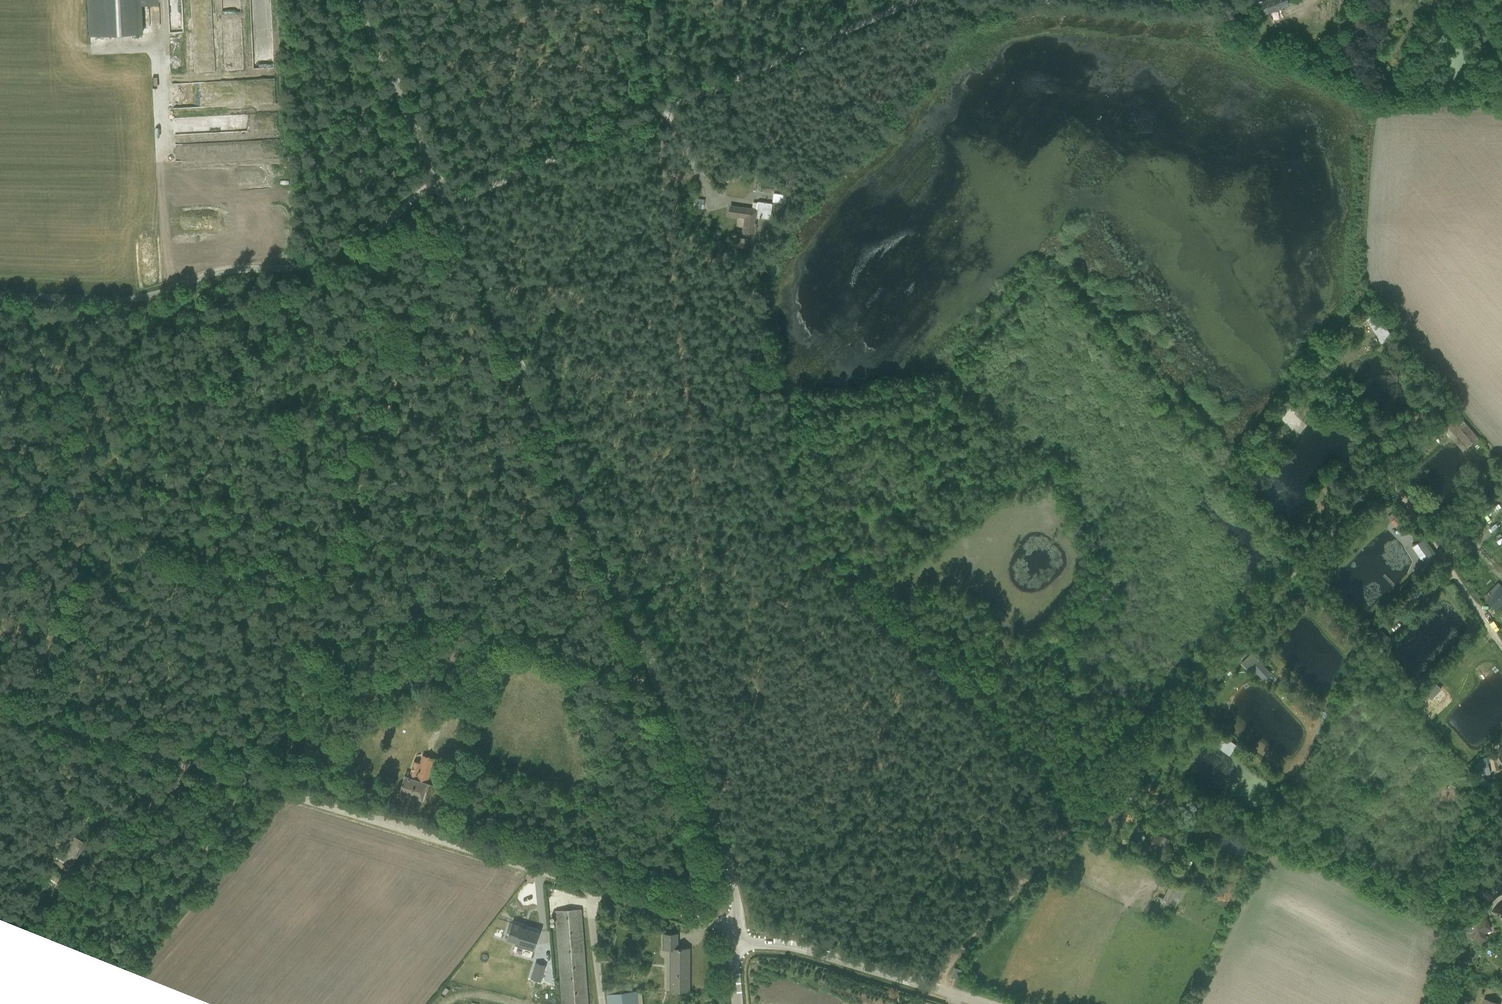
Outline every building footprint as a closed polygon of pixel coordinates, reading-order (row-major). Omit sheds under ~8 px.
[(88,35),(143,33),(141,0),(86,0),(88,35)] [(1289,4),(1288,0),(1253,0),(1258,16),(1289,4)] [(1367,1),(1366,0),(1357,0),(1361,11),(1366,9),(1363,2),(1367,1)] [(1472,45),(1478,42),(1475,35),(1469,38),(1472,45)] [(889,105),(898,96),(886,85),(878,94),(889,105)] [(773,202),(785,203),(787,195),(774,193),(773,202)] [(742,232),(755,234),(757,217),(770,219),(772,204),(757,202),(756,209),(730,205),(728,216),(744,218),(742,232)] [(683,203),(683,212),(692,212),(692,203),(683,203)] [(736,248),(746,249),(747,239),(737,237),(736,248)] [(1381,311),(1374,302),(1363,309),(1370,319),(1381,311)] [(1377,341),(1393,326),(1380,313),(1365,327),(1377,341)] [(1467,447),(1477,437),(1460,416),(1449,405),(1439,415),(1448,426),(1443,430),(1450,438),(1462,451),(1467,447)] [(1291,429),(1299,420),(1289,410),(1281,420),(1291,429)] [(1395,453),(1403,447),(1398,440),(1390,446),(1395,453)] [(1486,473),(1493,474),(1494,465),(1488,464),(1486,473)] [(1426,564),(1435,558),(1422,540),(1412,547),(1421,560),(1422,558),(1426,564)] [(1497,612),(1501,606),(1501,587),(1500,585),(1485,601),(1497,612)] [(1388,621),(1391,625),(1403,614),(1399,610),(1388,621)] [(1382,647),(1393,637),(1383,626),(1372,635),(1382,647)] [(1262,681),(1271,673),(1259,661),(1251,669),(1262,681)] [(1440,706),(1448,697),(1443,693),(1445,691),(1442,688),(1432,698),(1440,706)] [(1435,720),(1439,714),(1433,709),(1428,714),(1435,720)] [(1231,754),(1237,746),(1224,736),(1219,742),(1217,746),(1229,756),(1231,754)] [(398,793),(422,800),(427,782),(440,786),(447,762),(421,754),(419,762),(414,761),(409,777),(404,775),(398,793)] [(1477,777),(1490,774),(1487,760),(1473,764),(1477,777)] [(1148,847),(1163,855),(1167,849),(1159,844),(1162,837),(1154,833),(1148,847)] [(57,857),(71,865),(85,843),(72,835),(57,857)] [(57,889),(63,883),(52,874),(46,880),(57,889)] [(1161,909),(1172,914),(1184,888),(1171,881),(1163,898),(1158,896),(1154,905),(1149,903),(1146,909),(1159,914),(1161,909)] [(63,891),(52,902),(58,909),(69,897),(63,891)] [(67,917),(58,909),(56,911),(72,927),(77,922),(70,914),(67,917)] [(580,909),(556,911),(563,1003),(587,1003),(580,909)] [(1485,933),(1492,930),(1486,917),(1481,917),(1477,913),(1459,920),(1468,939),(1472,939),(1474,940),(1477,942),(1479,943),(1487,939),(1485,933)] [(513,942),(545,940),(544,923),(512,927),(513,942)] [(666,991),(689,991),(689,948),(677,948),(677,934),(663,934),(663,950),(666,950),(666,991)] [(482,974),(490,973),(489,961),(481,961),(482,974)] [(642,996),(637,996),(636,991),(632,991),(631,984),(606,987),(608,1003),(643,1003),(642,996)]
